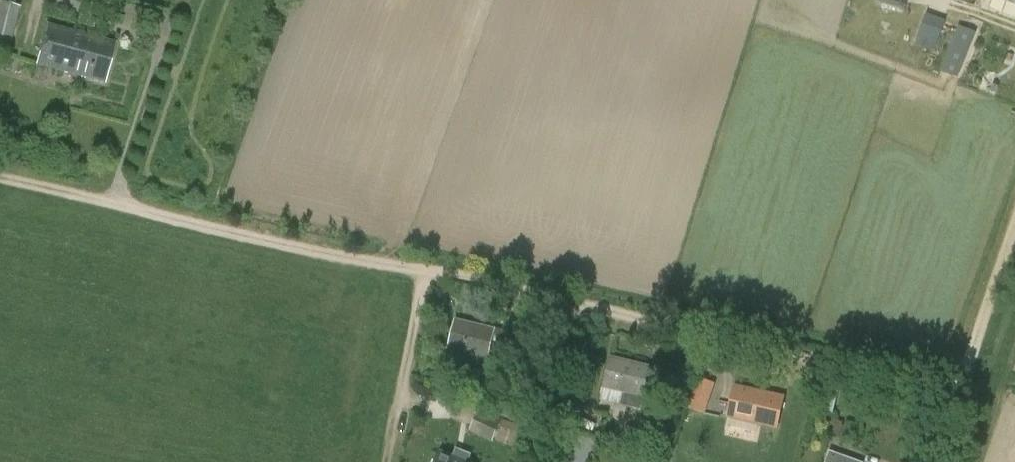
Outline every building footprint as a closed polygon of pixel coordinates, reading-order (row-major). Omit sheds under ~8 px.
[(911,0),(876,0),(876,1),(909,9),(911,0)] [(3,55),(15,4),(0,1),(0,54),(3,55)] [(915,46),(943,56),(948,41),(946,40),(952,22),(926,14),(915,46)] [(958,24),(941,70),(960,77),(977,31),(958,24)] [(37,66),(104,84),(115,45),(48,26),(37,66)] [(456,318),(455,325),(449,350),(464,354),(461,364),(486,369),(488,359),(492,343),(516,349),(519,333),(456,318)] [(609,362),(603,388),(602,388),(599,401),(640,410),(649,371),(609,362)] [(713,380),(698,376),(692,401),(701,403),(703,394),(709,395),(713,380)] [(783,402),(747,394),(734,391),(730,408),(743,411),(741,420),(776,429),(783,402)] [(556,395),(548,420),(569,427),(578,403),(556,395)] [(485,409),(474,433),(493,442),(504,418),(485,409)] [(853,428),(847,426),(845,434),(851,436),(853,428)] [(520,458),(485,442),(478,459),(485,461),(518,461),(520,458)] [(440,452),(436,461),(465,461),(440,452)]
